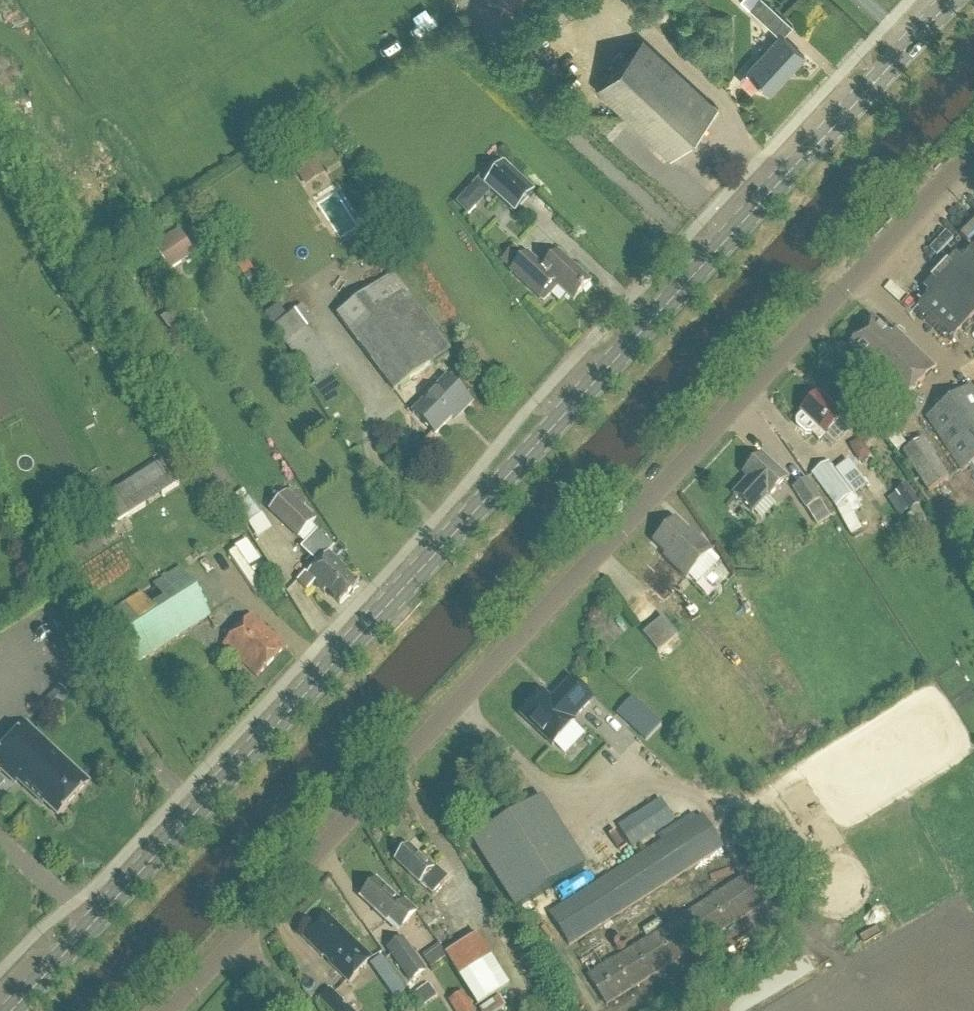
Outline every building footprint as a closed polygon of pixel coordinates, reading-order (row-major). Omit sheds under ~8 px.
[(787,21),(765,0),(755,0),(749,7),(776,33),(787,21)] [(748,88),(753,88),(759,81),(770,91),(804,55),(780,33),(746,69),(746,70),(741,76),(741,81),(748,88)] [(671,157),(718,106),(643,37),(596,87),(671,157)] [(504,166),(485,186),(516,215),(535,194),(504,166)] [(465,195),(454,207),(467,218),(478,206),(465,195)] [(171,271),(211,244),(195,220),(154,247),(171,271)] [(973,318),(973,251),(972,249),(918,308),(953,340),(973,318)] [(590,285),(559,255),(544,271),(528,256),(524,260),(515,251),(502,264),(512,273),(511,275),(539,300),(543,304),(557,289),(573,303),(590,285)] [(257,271),(245,279),(253,290),(264,282),(257,271)] [(395,393),(450,351),(393,276),(338,317),(395,393)] [(274,329),(287,346),(316,325),(303,307),(274,329)] [(171,310),(159,318),(171,334),(183,326),(171,310)] [(888,339),(873,324),(849,348),(866,365),(863,369),(872,379),(870,380),(896,406),(932,371),(894,333),(888,339)] [(461,415),(471,405),(446,380),(413,415),(435,436),(458,412),(461,415)] [(973,466),(973,392),(971,387),(926,420),(961,475),(973,466)] [(819,443),(843,418),(818,395),(800,415),(802,416),(796,422),(796,427),(805,435),(811,435),(819,443)] [(858,463),(870,456),(861,440),(849,446),(858,463)] [(949,481),(948,480),(923,440),(902,454),(927,495),(949,481)] [(768,500),(787,480),(762,456),(743,476),(748,481),(733,497),(752,514),(767,499),(768,500)] [(164,461),(96,499),(110,524),(178,487),(164,461)] [(853,496),(836,473),(830,464),(812,477),(835,509),(853,496)] [(867,490),(848,464),(836,473),(853,496),(855,499),(867,490)] [(831,517),(821,502),(807,480),(793,489),(806,510),(807,509),(818,526),(831,517)] [(920,507),(905,486),(895,493),(897,495),(909,511),(911,513),(920,507)] [(299,539),(317,520),(287,492),(269,511),(299,539)] [(909,511),(897,495),(887,501),(900,518),(909,511)] [(260,513),(248,520),(257,537),(269,530),(260,513)] [(688,533),(675,521),(653,544),(666,556),(663,558),(686,580),(712,552),(690,531),(688,533)] [(359,588),(347,577),(346,573),(329,556),(334,550),(317,534),(301,551),(318,566),(307,578),(305,576),(297,585),(307,594),(315,586),(324,596),(326,594),(340,607),(359,588)] [(246,543),(236,550),(253,576),(264,569),(246,543)] [(103,616),(135,664),(211,615),(179,567),(103,616)] [(257,680),(286,649),(251,617),(223,647),(257,680)] [(661,651),(679,636),(664,619),(647,634),(661,651)] [(520,717),(552,747),(574,724),(572,722),(592,702),(570,682),(551,702),(542,694),(520,717)] [(54,714),(70,696),(60,686),(43,704),(54,714)] [(647,713),(631,730),(644,742),(660,726),(647,713)] [(25,785),(23,787),(43,806),(44,805),(57,817),(88,784),(34,732),(33,733),(26,726),(20,733),(16,734),(10,740),(10,743),(0,754),(0,770),(16,785),(20,780),(25,785)] [(484,860),(552,817),(541,800),(473,843),(484,860)] [(619,829),(632,850),(674,822),(661,802),(619,829)] [(569,948),(724,850),(703,817),(548,916),(569,948)] [(420,860),(408,849),(396,863),(407,873),(406,874),(414,881),(415,880),(433,897),(447,880),(422,857),(420,860)] [(606,1007),(761,909),(743,880),(670,926),(660,911),(632,929),(641,945),(588,978),(606,1007)] [(402,906),(377,882),(361,898),(373,909),(373,914),(385,925),(389,922),(400,933),(416,916),(404,904),(402,906)] [(373,960),(326,915),(302,940),(322,959),(322,958),(329,964),(328,965),(349,985),(373,960)] [(478,1006),(510,985),(477,935),(446,955),(478,1006)] [(410,985),(427,972),(403,938),(385,950),(410,985)] [(438,949),(423,959),(430,968),(444,957),(438,949)] [(397,981),(386,989),(394,1001),(405,992),(397,981)] [(427,985),(415,995),(424,1007),(437,998),(427,985)] [(330,987),(319,998),(332,1010),(354,1010),(330,987)] [(464,992),(449,1001),(455,1010),(476,1010),(464,992)]
